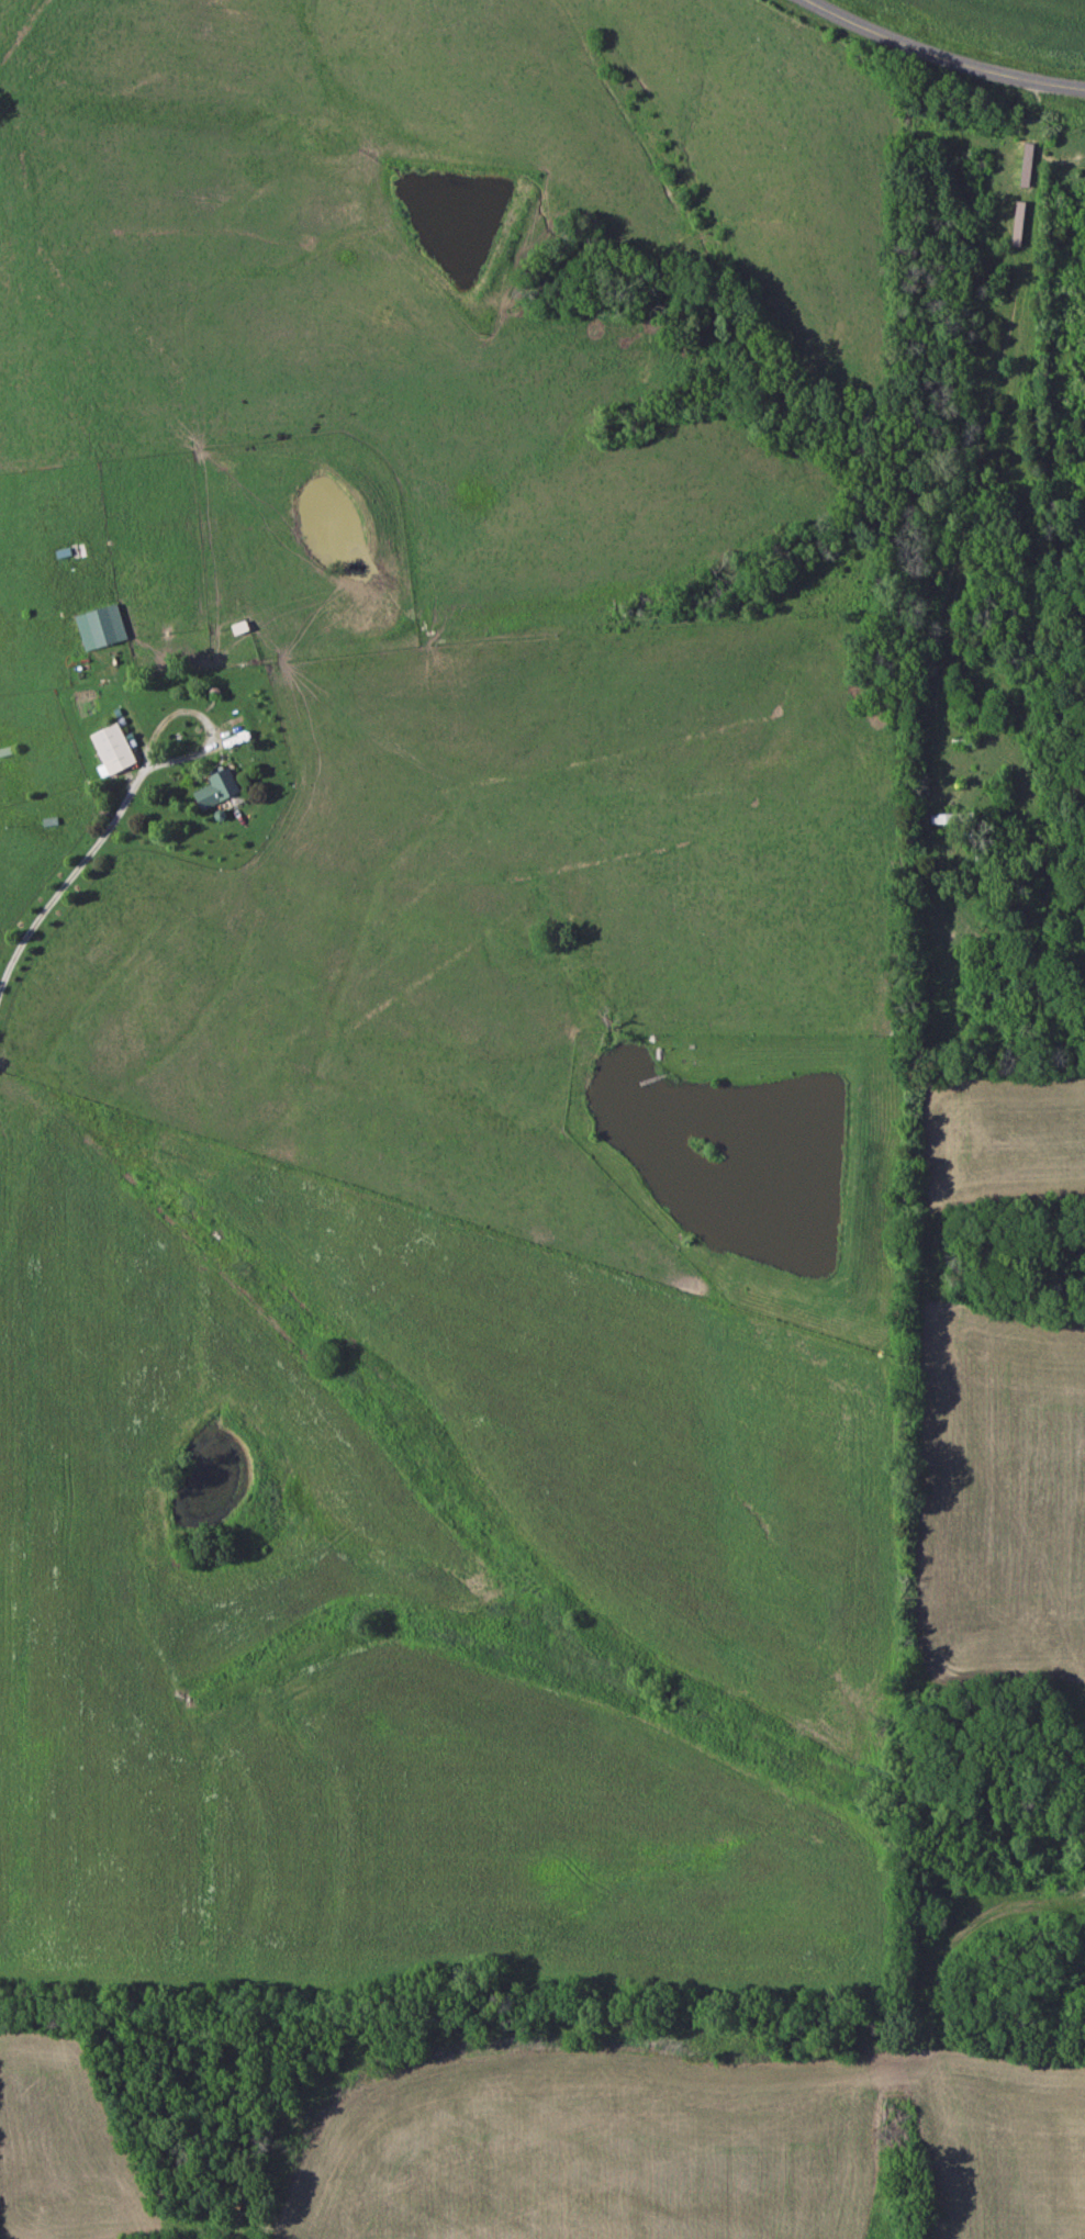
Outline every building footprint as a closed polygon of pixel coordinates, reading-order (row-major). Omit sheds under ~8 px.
[(75,615),(84,651),(126,640),(116,605),(75,615)] [(247,629),(243,621),(229,627),(232,635),(247,629)] [(119,722),(88,735),(101,765),(96,767),(101,780),(137,764),(119,722)] [(208,776),(211,784),(194,791),(201,811),(235,798),(225,770),(208,776)]
